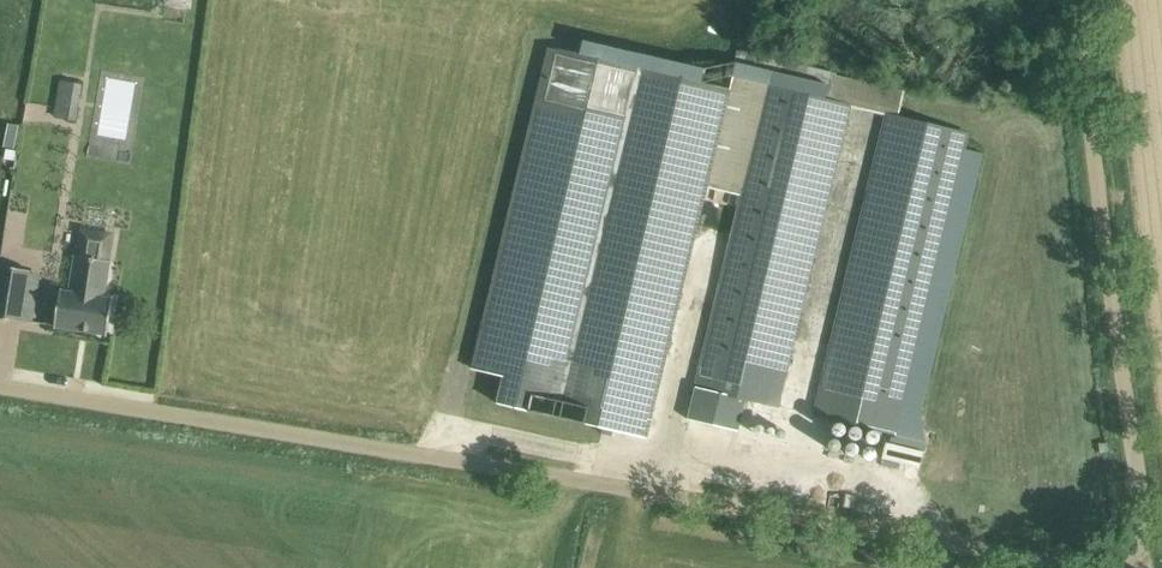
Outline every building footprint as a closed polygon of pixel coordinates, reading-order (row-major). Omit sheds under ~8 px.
[(499,403),(647,437),(730,90),(552,47),(474,369),(505,376),(499,403)] [(827,81),(830,71),(799,63),(797,74),(827,81)] [(101,135),(131,137),(134,77),(104,76),(101,135)] [(73,119),(81,83),(60,78),(51,114),(73,119)] [(689,419),(738,430),(745,398),(778,405),(848,104),(767,85),(689,419)] [(816,414),(896,434),(968,133),(887,114),(816,414)] [(4,146),(15,148),(20,125),(8,123),(4,146)] [(56,326),(108,335),(114,298),(105,296),(115,236),(81,230),(69,291),(61,290),(56,326)] [(22,321),(30,270),(0,265),(0,317),(22,321)] [(920,463),(921,447),(884,444),(882,460),(920,463)]
